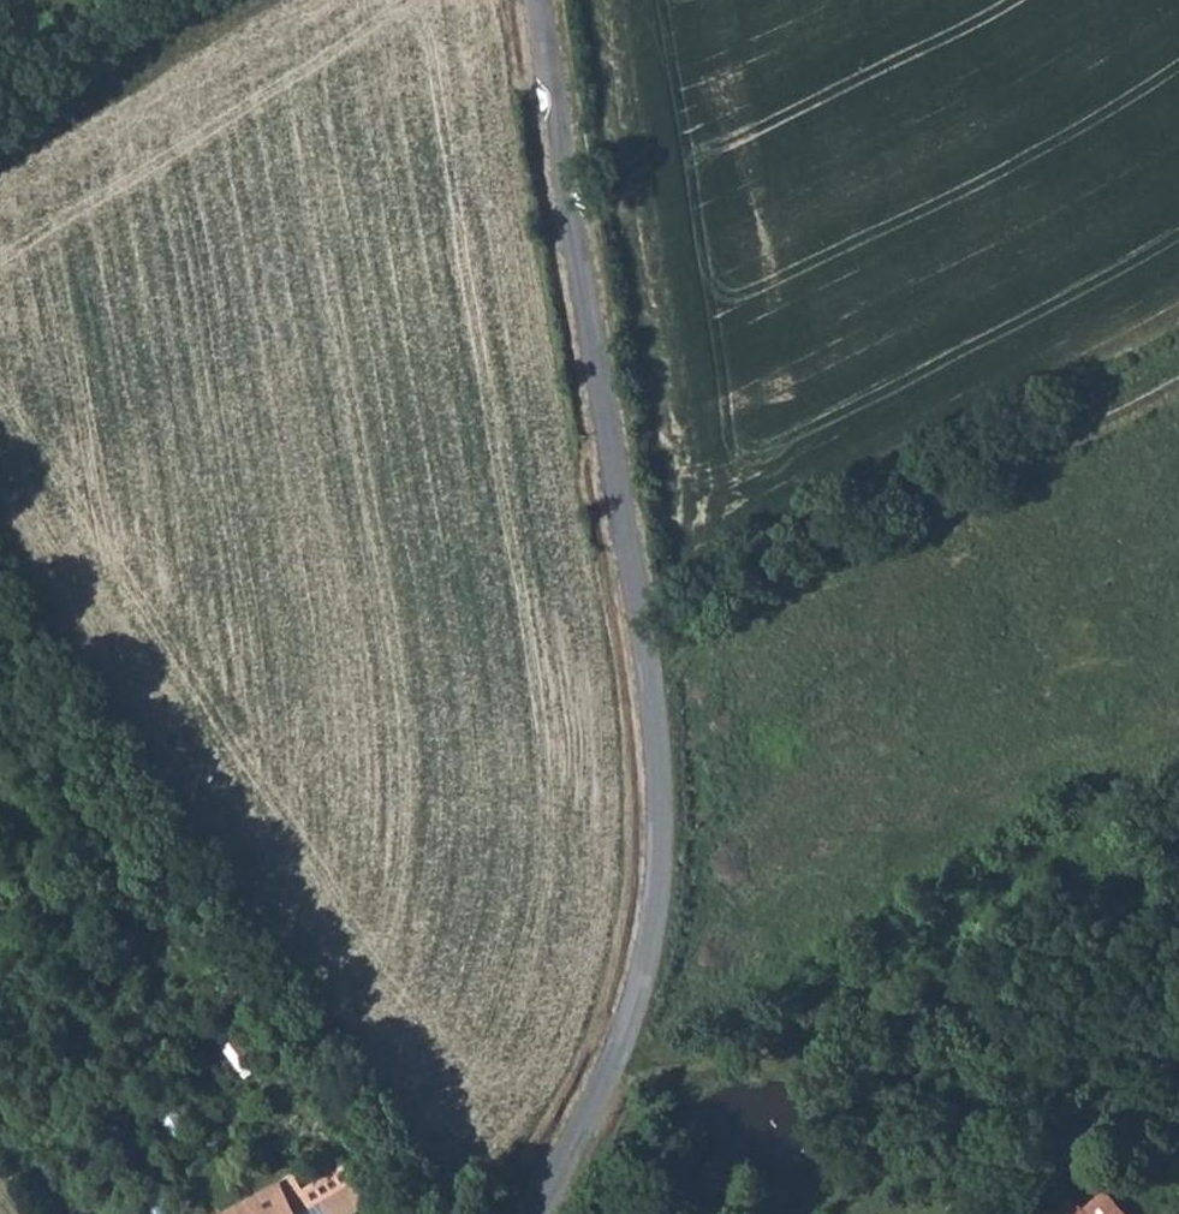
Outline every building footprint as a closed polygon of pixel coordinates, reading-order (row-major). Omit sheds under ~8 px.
[(288,1164),(263,1180),(283,1211),(315,1189),(313,1186),(346,1165),(338,1152),(298,1179),(288,1164)] [(346,1165),(313,1186),(315,1189),(329,1211),(362,1189),(346,1165)] [(283,1211),(263,1180),(225,1205),(231,1213),(285,1213),(283,1211)] [(1097,1204),(1084,1213),(1106,1213),(1097,1204)]
